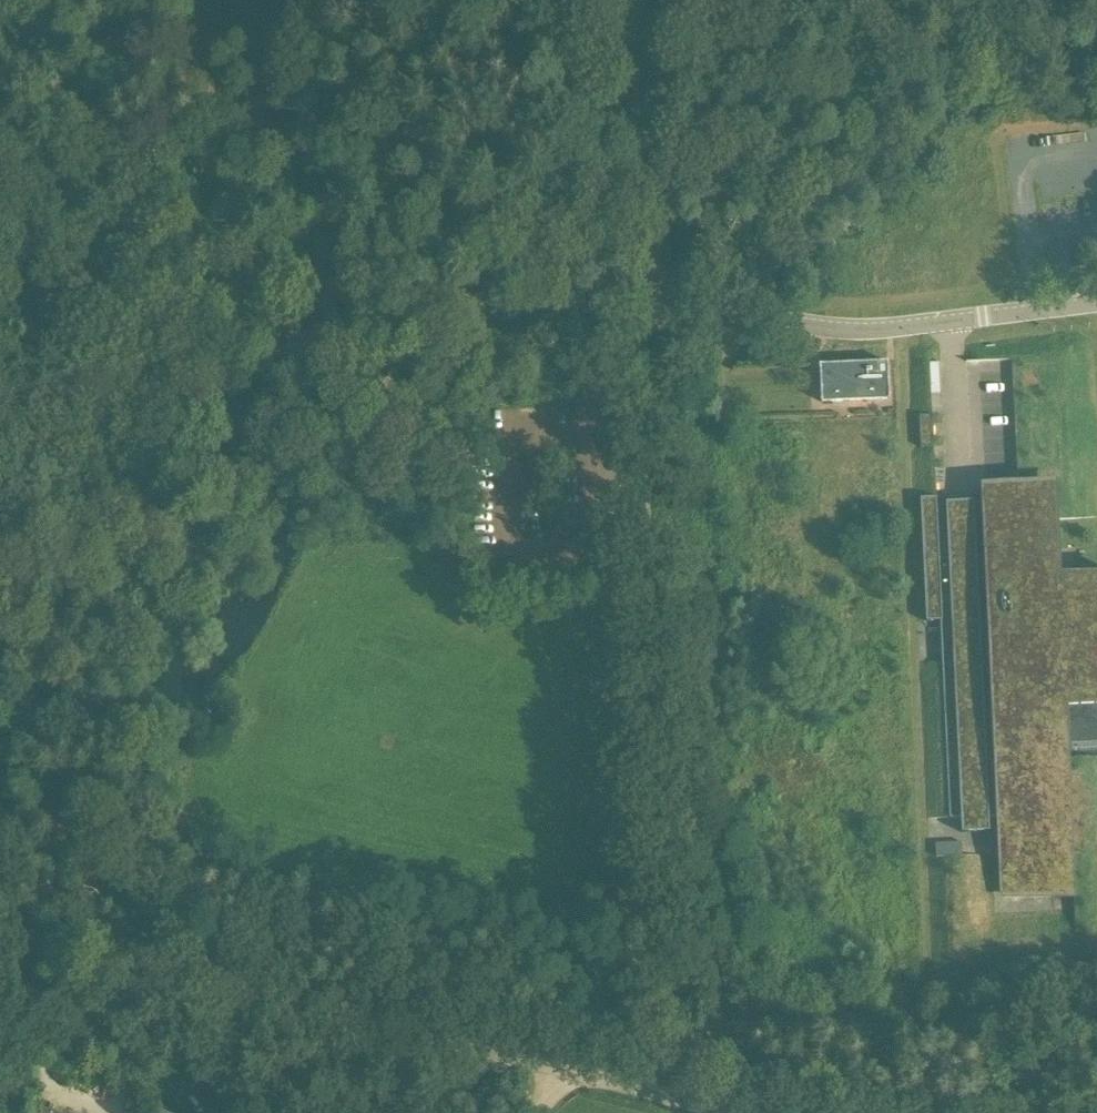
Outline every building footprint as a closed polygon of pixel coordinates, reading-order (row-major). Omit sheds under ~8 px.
[(790,334),(782,335),(782,343),(790,343),(790,334)] [(822,402),(889,400),(887,363),(820,365),(822,402)] [(921,448),(933,447),(931,414),(919,415),(921,448)] [(1055,488),(983,491),(984,503),(975,503),(974,501),(946,502),(946,504),(937,505),(937,497),(921,498),(927,622),(941,622),(943,661),(929,662),(937,818),(962,817),(963,833),(991,832),(990,816),(999,816),(1002,894),(1074,890),(1066,704),(1096,703),(1096,577),(1060,578),(1055,488)] [(962,842),(935,843),(936,857),(962,855),(962,842)]
